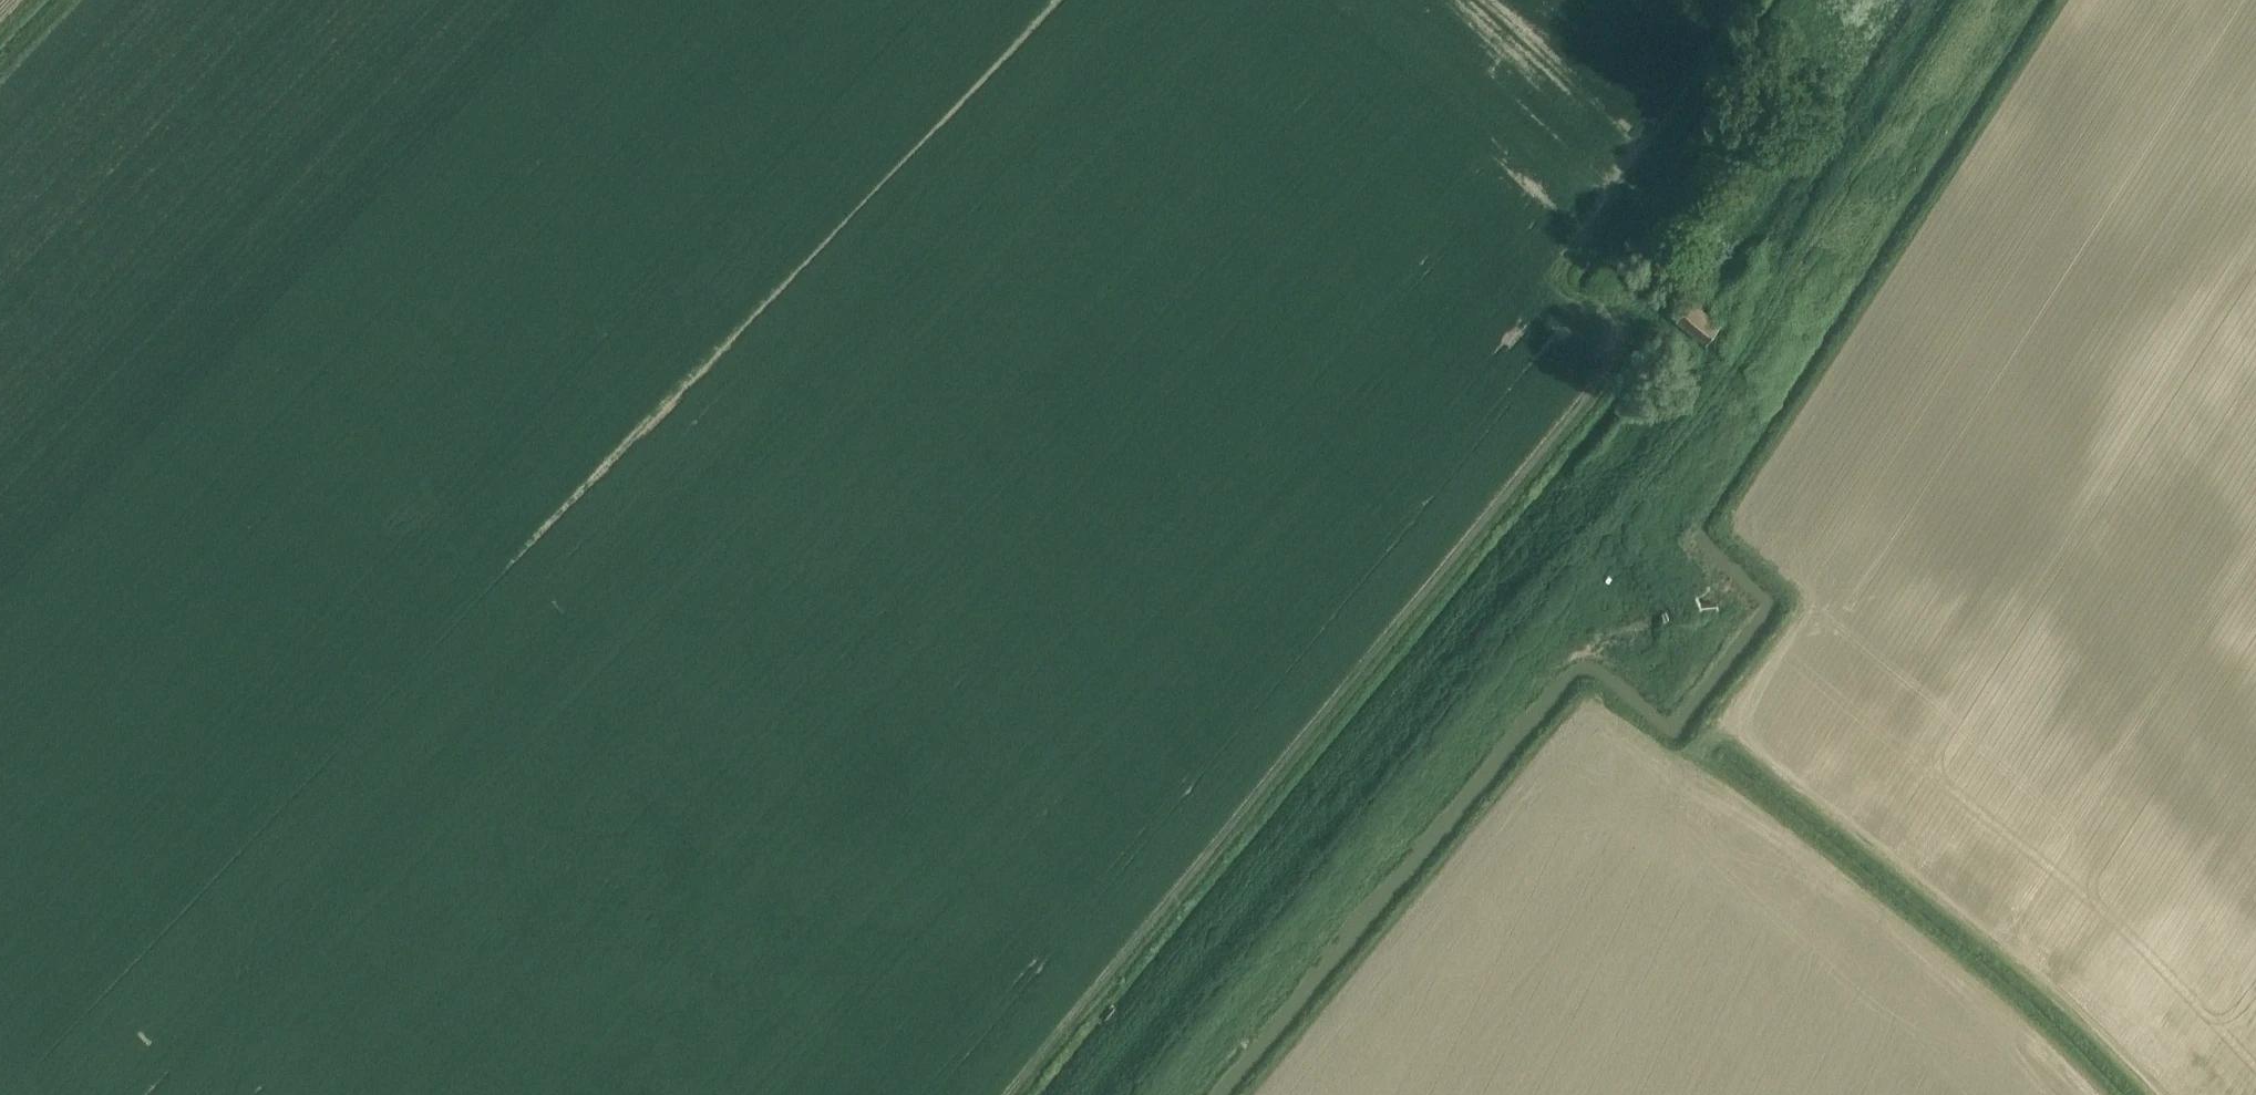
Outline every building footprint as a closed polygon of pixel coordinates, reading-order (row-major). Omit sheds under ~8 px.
[(1690,299),(1686,295),(1671,312),(1705,341),(1719,324),(1691,298),(1690,299)]
